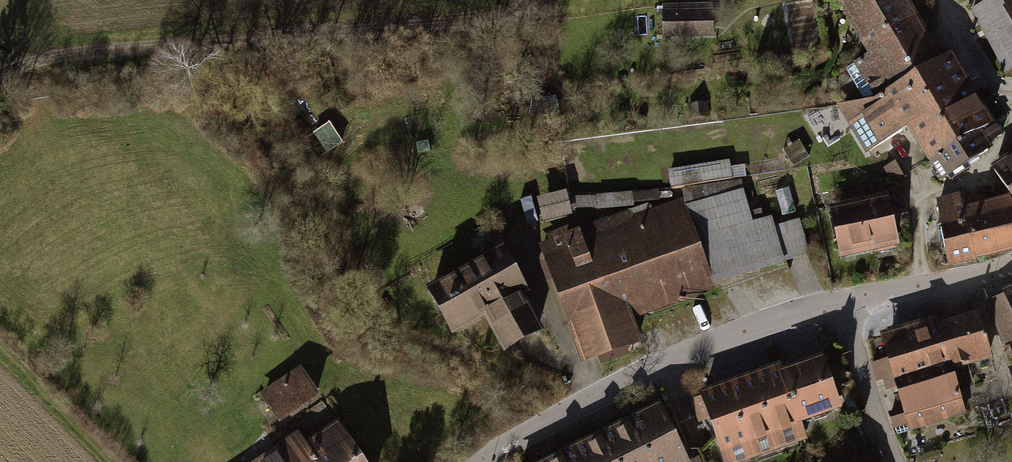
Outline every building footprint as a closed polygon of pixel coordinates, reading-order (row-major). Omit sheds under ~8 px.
[(939,64),(901,0),(848,0),(844,2),(875,54),(846,68),(865,102),(875,101),(906,83),(939,64)] [(1004,71),(1011,67),(1011,0),(991,0),(972,9),(1004,71)] [(660,43),(712,41),(710,4),(658,7),(660,43)] [(939,64),(906,83),(925,117),(935,111),(956,146),(988,127),(948,59),(939,64)] [(925,117),(906,83),(875,101),(865,102),(840,105),(867,151),(914,124),(935,158),(956,146),(935,111),(925,117)] [(704,107),(687,107),(687,120),(705,119),(704,107)] [(956,146),(935,158),(946,179),(987,151),(986,146),(1001,133),(993,123),(988,127),(956,146)] [(1011,195),(1011,159),(995,170),(1011,195)] [(885,168),(893,181),(902,176),(895,163),(885,168)] [(729,164),(668,175),(671,193),(732,182),(729,164)] [(787,268),(810,262),(799,222),(775,229),(773,222),(752,229),(742,193),(680,210),(678,203),(653,213),(650,204),(553,241),(556,250),(536,257),(579,370),(638,347),(629,324),(712,292),(787,268)] [(561,197),(533,203),(538,225),(566,219),(561,197)] [(963,210),(975,256),(1011,247),(1011,208),(1008,199),(963,210)] [(823,214),(835,266),(895,252),(883,200),(823,214)] [(960,200),(939,205),(949,265),(975,256),(963,210),(960,200)] [(497,358),(541,334),(495,252),(419,294),(447,344),(479,326),(497,358)] [(997,295),(1011,327),(1011,288),(997,295)] [(974,307),(933,321),(947,362),(951,372),(991,358),(974,307)] [(891,381),(947,362),(933,321),(877,339),(886,366),(871,371),(877,386),(891,381)] [(786,373),(805,422),(838,409),(819,360),(786,373)] [(909,436),(966,418),(951,372),(947,362),(891,381),(909,436)] [(782,363),(758,372),(785,443),(809,434),(805,422),(786,373),(782,363)] [(302,372),(264,398),(278,419),(317,393),(302,372)] [(758,372),(733,381),(760,452),(785,443),(758,372)] [(733,381),(699,394),(705,410),(714,424),(721,422),(736,461),(760,452),(733,381)] [(306,443),(342,421),(327,398),(292,421),(306,443)] [(641,412),(664,461),(690,461),(698,459),(670,399),(641,412)] [(613,426),(630,461),(664,461),(641,412),(613,426)] [(584,439),(595,461),(630,461),(613,426),(584,439)] [(339,428),(309,448),(302,438),(266,461),(362,461),(339,428)] [(555,452),(560,461),(595,461),(584,439),(555,452)] [(534,461),(560,461),(555,452),(534,461)]
